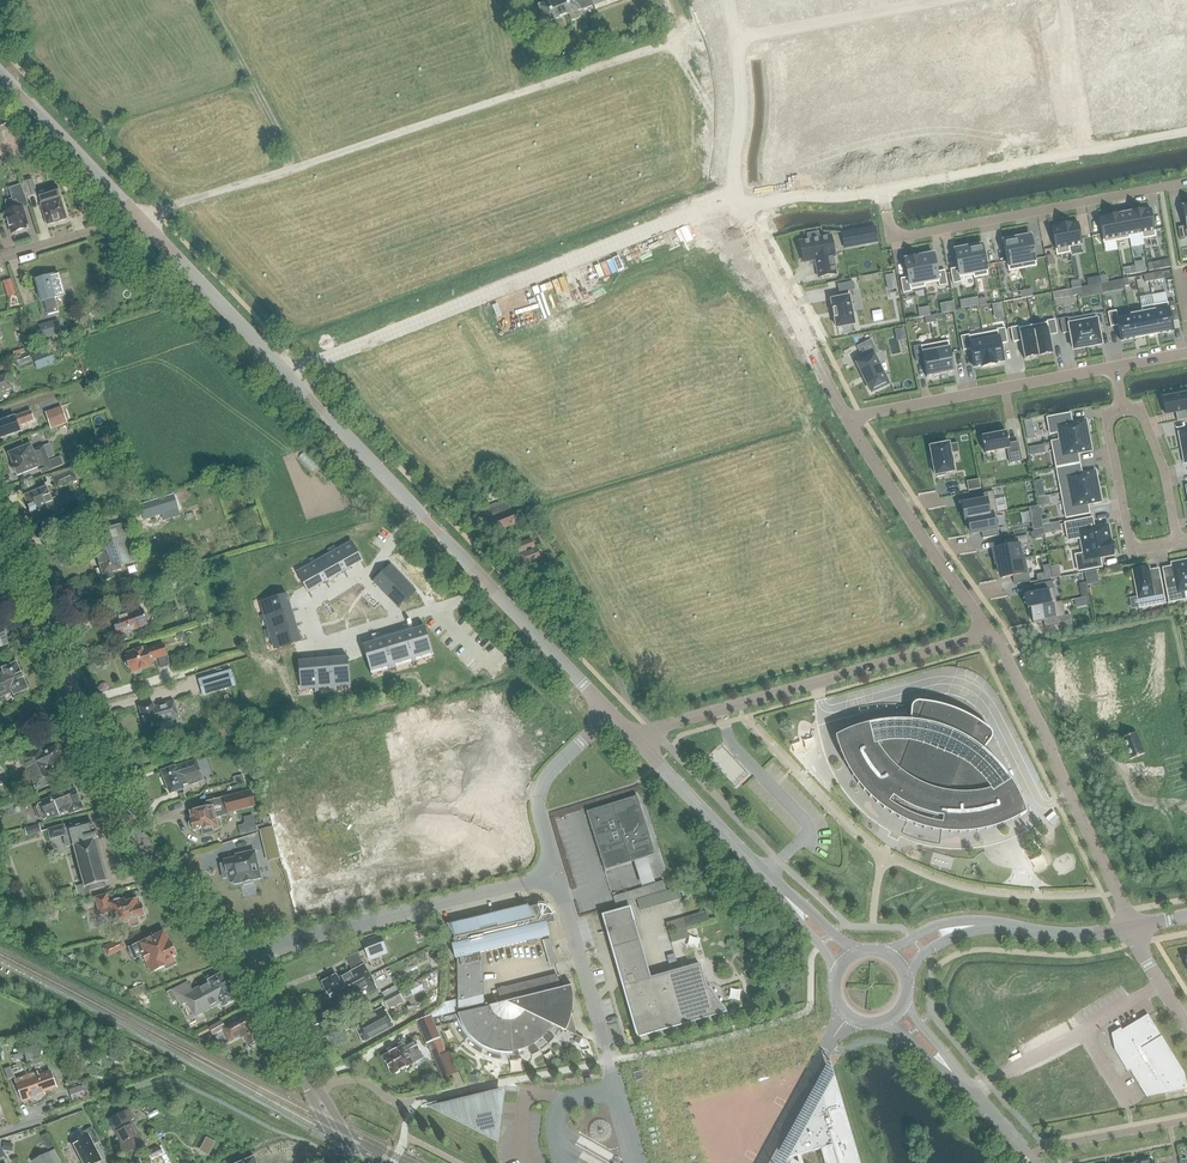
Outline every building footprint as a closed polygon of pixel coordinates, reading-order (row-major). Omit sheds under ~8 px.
[(618,0),(554,0),(540,5),(539,5),(538,5),(544,23),(569,14),(571,21),(580,18),(578,11),(593,5),(595,9),(618,0)] [(1082,15),(1085,29),(1093,27),(1092,20),(1106,18),(1103,0),(1087,0),(1090,13),(1082,15)] [(1106,18),(1121,15),(1122,22),(1131,20),(1128,6),(1120,7),(1119,0),(1103,0),(1106,18)] [(1177,8),(1186,6),(1186,5),(1186,0),(1175,0),(1177,8)] [(1013,9),(1000,12),(1005,37),(1018,34),(1013,9)] [(988,14),(975,16),(980,41),(992,39),(988,14)] [(1160,63),(1162,77),(1170,76),(1173,93),(1186,90),(1186,82),(1184,66),(1169,68),(1168,61),(1160,63)] [(1132,75),(1118,78),(1122,102),(1138,99),(1135,83),(1142,81),(1139,67),(1131,68),(1132,75)] [(1102,74),(1094,75),(1096,90),(1104,88),(1107,105),(1122,102),(1118,78),(1103,81),(1102,74)] [(1017,98),(1004,100),(1009,125),(1022,123),(1017,98)] [(991,102),(979,105),(983,130),(996,127),(991,102)] [(21,183),(26,197),(37,194),(32,179),(21,183)] [(29,228),(22,208),(28,206),(21,184),(8,188),(12,199),(5,201),(8,212),(5,213),(11,234),(29,228)] [(37,192),(47,224),(65,218),(60,199),(56,187),(37,192)] [(1177,227),(1179,239),(1186,238),(1186,206),(1182,207),(1185,226),(1177,227)] [(1150,208),(1137,211),(1141,233),(1140,234),(1142,239),(1155,237),(1150,208)] [(1137,211),(1124,213),(1128,236),(1129,236),(1140,234),(1141,233),(1137,211)] [(1124,213),(1111,216),(1116,241),(1129,239),(1129,236),(1128,236),(1124,213)] [(1111,216),(1098,218),(1103,244),(1116,241),(1111,216)] [(1077,222),(1064,225),(1069,253),(1070,253),(1069,247),(1081,245),(1077,222)] [(1064,225),(1051,227),(1056,255),(1069,253),(1064,225)] [(878,227),(846,233),(849,247),(881,241),(878,227)] [(799,242),(803,262),(815,260),(818,277),(835,274),(832,257),(834,256),(830,236),(818,238),(817,232),(807,234),(808,240),(799,242)] [(1030,236),(1016,238),(1022,269),(1036,266),(1030,236)] [(1016,238),(1002,241),(1008,271),(1022,269),(1016,238)] [(982,245),(968,248),(973,275),(973,278),(988,275),(982,245)] [(957,268),(950,269),(953,284),(961,282),(960,278),(973,275),(968,248),(954,250),(957,268)] [(933,254),(919,257),(924,284),(938,282),(939,286),(947,285),(944,270),(937,272),(933,254)] [(907,277),(900,279),(903,293),(911,291),(911,290),(925,287),(924,284),(919,257),(904,260),(907,277)] [(57,309),(54,299),(63,296),(57,274),(36,280),(42,302),(44,302),(47,312),(57,309)] [(1106,275),(1099,276),(1100,283),(1107,282),(1106,275)] [(840,298),(831,300),(836,327),(853,324),(847,291),(854,289),(853,282),(837,285),(840,298)] [(976,298),(969,299),(970,306),(978,305),(976,298)] [(985,298),(978,299),(979,306),(986,305),(985,298)] [(1174,301),(1154,305),(1159,333),(1172,331),(1171,321),(1177,320),(1174,301)] [(1142,313),(1146,336),(1159,333),(1154,305),(1141,307),(1142,313)] [(1117,318),(1116,311),(1107,312),(1110,327),(1118,325),(1120,341),(1134,338),(1129,315),(1117,318)] [(1146,336),(1142,313),(1129,315),(1134,338),(1146,336)] [(1100,344),(1095,314),(1081,316),(1087,347),(1100,344)] [(1068,317),(1060,319),(1062,333),(1070,332),(1073,350),(1087,347),(1081,316),(1068,319),(1068,317)] [(1032,325),(1038,356),(1053,353),(1049,335),(1057,334),(1054,319),(1046,321),(1046,322),(1032,325)] [(57,322),(33,328),(37,341),(60,334),(57,322)] [(1038,356),(1032,325),(1019,328),(1018,326),(1010,328),(1013,342),(1020,341),(1024,359),(1038,356)] [(903,328),(894,330),(896,342),(906,340),(903,328)] [(982,333),(989,366),(996,364),(996,363),(1003,361),(1000,344),(1007,342),(1004,328),(996,329),(996,331),(982,333)] [(981,367),(989,366),(982,333),(969,336),(969,335),(960,336),(963,351),(970,349),(974,367),(981,366),(981,367)] [(863,360),(856,363),(871,393),(888,384),(874,356),(878,354),(871,341),(857,348),(863,360)] [(948,341),(934,344),(940,375),(954,372),(948,341)] [(934,344),(920,346),(926,377),(940,375),(934,344)] [(15,357),(19,370),(33,365),(29,352),(15,357)] [(50,352),(33,358),(37,369),(54,363),(50,352)] [(10,388),(5,374),(0,376),(0,392),(10,388)] [(1164,414),(1174,412),(1177,414),(1178,420),(1176,420),(1176,421),(1186,419),(1186,393),(1161,398),(1164,414)] [(61,407),(45,412),(51,428),(66,423),(61,407)] [(33,420),(30,411),(14,417),(14,416),(0,421),(0,437),(0,438),(18,432),(16,426),(33,420)] [(1088,435),(1085,420),(1071,422),(1070,413),(1047,418),(1050,434),(1057,433),(1059,441),(1088,435)] [(1180,448),(1186,447),(1186,431),(1177,433),(1180,448)] [(981,437),(984,453),(1007,449),(1009,463),(1021,461),(1018,442),(1008,444),(1006,432),(981,437)] [(1091,451),(1088,435),(1059,441),(1059,440),(1051,442),(1056,467),(1079,462),(1077,453),(1091,451)] [(107,436),(98,439),(101,448),(109,445),(107,436)] [(929,447),(935,475),(936,475),(936,477),(946,475),(946,473),(954,471),(950,452),(956,451),(954,444),(957,443),(948,444),(948,443),(929,447)] [(16,475),(17,475),(39,466),(41,474),(63,465),(60,457),(48,462),(42,447),(32,451),(30,445),(8,454),(12,465),(16,475)] [(1098,487),(1095,471),(1081,474),(1079,465),(1056,469),(1061,493),(1098,487)] [(84,476),(81,467),(52,478),(56,488),(77,480),(76,479),(84,476)] [(980,488),(978,479),(978,481),(967,484),(968,490),(968,491),(980,488)] [(35,524),(78,506),(71,491),(56,497),(55,497),(51,498),(46,487),(24,496),(35,524)] [(1101,502),(1098,487),(1061,493),(1066,518),(1088,514),(1087,505),(1101,502)] [(962,504),(965,519),(997,513),(993,491),(974,495),(975,502),(962,504)] [(141,507),(143,517),(176,509),(173,498),(141,507)] [(93,499),(79,505),(83,514),(96,508),(93,499)] [(517,523),(508,503),(483,513),(486,519),(488,518),(494,532),(517,523)] [(997,513),(965,519),(965,520),(968,519),(970,533),(984,531),(985,538),(998,535),(994,514),(997,513)] [(1081,547),(1111,542),(1108,527),(1094,529),(1093,520),(1065,525),(1068,542),(1080,540),(1081,547)] [(102,575),(103,575),(105,580),(114,577),(113,572),(121,570),(120,566),(139,560),(127,522),(105,528),(109,541),(94,546),(102,575)] [(1043,531),(1060,530),(1059,522),(1043,523),(1043,531)] [(1030,532),(1031,540),(1044,537),(1043,530),(1030,532)] [(257,534),(260,542),(267,540),(265,532),(257,534)] [(993,549),(996,564),(1025,558),(1025,557),(1022,558),(1020,546),(1028,544),(1027,535),(1005,539),(1006,547),(993,549)] [(339,542),(335,544),(351,567),(368,555),(357,539),(343,548),(339,542)] [(536,560),(540,558),(535,546),(534,546),(531,539),(513,545),(516,552),(522,568),(537,563),(536,560)] [(1114,557),(1111,542),(1081,547),(1083,556),(1075,557),(1078,573),(1102,569),(1100,559),(1114,557)] [(336,553),(322,562),(333,578),(351,567),(335,544),(332,547),(336,553)] [(322,562),(318,556),(315,558),(319,564),(305,574),(316,590),(333,578),(322,562)] [(1025,558),(996,564),(996,565),(999,564),(1001,578),(1015,575),(1016,583),(1029,580),(1025,558)] [(1186,560),(1171,563),(1173,577),(1164,578),(1169,602),(1185,599),(1183,591),(1186,591),(1186,566),(1186,560)] [(397,563),(396,562),(378,580),(379,580),(381,578),(405,603),(403,605),(404,606),(422,589),(421,588),(419,590),(395,565),(397,563)] [(1036,573),(1036,578),(1059,577),(1058,564),(1042,565),(1042,572),(1036,573)] [(1148,567),(1132,571),(1139,608),(1164,603),(1159,579),(1151,581),(1148,567)] [(175,593),(186,589),(183,579),(172,584),(175,593)] [(1024,594),(1026,609),(1062,602),(1062,601),(1056,602),(1052,581),(1036,584),(1037,591),(1024,594)] [(265,612),(266,616),(273,614),(297,607),(292,590),(268,597),(272,610),(265,612)] [(1062,602),(1026,609),(1027,609),(1030,609),(1032,623),(1046,620),(1047,627),(1060,625),(1059,618),(1065,617),(1062,602)] [(269,626),(271,630),(301,620),(297,607),(273,614),(276,624),(269,626)] [(137,628),(147,625),(142,609),(112,619),(118,635),(120,641),(130,638),(128,632),(138,629),(137,628)] [(221,620),(207,624),(208,629),(222,626),(221,620)] [(301,620),(271,630),(272,633),(279,631),(283,645),(307,637),(301,620)] [(431,622),(411,628),(420,658),(421,663),(426,662),(425,659),(431,657),(430,654),(441,651),(431,622)] [(411,628),(391,634),(401,669),(405,668),(404,665),(411,663),(410,661),(420,658),(411,628)] [(391,634),(370,641),(379,670),(389,667),(390,670),(397,668),(397,670),(401,669),(391,634)] [(160,668),(169,665),(163,644),(146,650),(146,648),(126,653),(127,657),(126,658),(125,664),(129,669),(130,669),(131,669),(132,673),(135,675),(141,673),(142,670),(152,667),(150,661),(157,658),(160,668)] [(353,650),(336,653),(341,684),(345,684),(344,677),(357,674),(353,650)] [(336,653),(322,655),(326,680),(336,678),(337,685),(341,684),(336,653)] [(322,655),(304,658),(308,683),(322,680),(323,687),(327,687),(326,680),(322,655)] [(28,690),(16,662),(1,668),(3,672),(0,674),(0,697),(12,692),(14,696),(28,690)] [(230,670),(197,679),(202,696),(235,686),(230,670)] [(1136,713),(1159,709),(1159,708),(1156,708),(1154,698),(1157,697),(1157,696),(1133,700),(1136,713)] [(1112,717),(1136,713),(1133,700),(1110,705),(1110,706),(1112,706),(1115,716),(1112,717)] [(158,723),(178,718),(173,701),(154,707),(152,703),(139,707),(146,734),(160,730),(158,723)] [(994,827),(995,827),(1013,820),(1025,813),(1014,785),(1006,775),(998,763),(992,758),(987,755),(982,750),(991,737),(991,734),(990,732),(982,724),(966,715),(955,710),(925,701),(915,702),(913,703),(911,708),(910,713),(909,721),(879,722),(863,725),(851,729),(835,737),(851,775),(865,794),(877,804),(892,816),(903,821),(915,826),(934,831),(949,833),(963,833),(978,832),(988,829),(994,827)] [(1138,726),(1161,721),(1159,721),(1157,710),(1159,710),(1159,709),(1136,713),(1138,726)] [(1114,729),(1115,730),(1138,726),(1136,713),(1112,717),(1112,719),(1115,718),(1117,729),(1114,729)] [(1140,738),(1164,734),(1164,733),(1161,734),(1159,723),(1162,723),(1161,721),(1138,726),(1140,738)] [(1117,742),(1117,743),(1140,738),(1138,726),(1115,730),(1115,732),(1117,731),(1119,742),(1117,742)] [(1143,751),(1166,747),(1166,746),(1164,746),(1162,736),(1164,735),(1164,734),(1140,738),(1143,751)] [(1119,755),(1119,756),(1143,751),(1140,738),(1117,743),(1117,744),(1120,744),(1122,754),(1119,755)] [(52,776),(66,769),(56,747),(42,754),(40,748),(19,758),(25,771),(17,775),(26,793),(34,789),(34,791),(55,782),(52,776)] [(1145,764),(1169,759),(1166,759),(1164,749),(1167,748),(1166,747),(1143,751),(1145,764)] [(1122,768),(1145,764),(1143,751),(1119,756),(1120,757),(1122,756),(1124,767),(1122,768)] [(190,784),(203,781),(196,760),(175,766),(161,772),(169,794),(183,788),(182,786),(188,783),(190,784)] [(228,774),(219,777),(221,785),(230,783),(228,774)] [(327,784),(338,790),(344,780),(334,774),(327,784)] [(44,821),(67,811),(69,815),(83,809),(75,789),(62,794),(59,792),(48,797),(50,802),(49,803),(44,801),(37,804),(35,808),(39,819),(44,821)] [(205,805),(205,808),(190,812),(191,819),(191,821),(189,824),(190,828),(193,829),(194,831),(201,829),(202,835),(213,832),(212,827),(217,825),(215,818),(228,814),(228,813),(255,806),(251,791),(206,802),(205,805)] [(655,854),(636,796),(586,812),(604,870),(655,854)] [(64,835),(66,836),(63,838),(65,847),(72,846),(83,886),(86,885),(87,889),(103,885),(102,880),(106,879),(94,838),(97,837),(95,829),(92,830),(90,821),(63,828),(62,824),(46,829),(49,839),(64,835)] [(24,828),(26,836),(41,832),(38,824),(24,828)] [(224,863),(219,864),(223,879),(228,877),(229,882),(234,885),(242,883),(243,885),(253,883),(252,880),(260,879),(253,851),(235,855),(236,858),(224,860),(224,863)] [(662,881),(612,896),(615,905),(665,890),(662,881)] [(75,886),(78,900),(86,899),(82,885),(75,886)] [(98,914),(110,911),(113,924),(127,920),(128,925),(131,927),(137,925),(138,923),(137,918),(143,916),(143,915),(144,912),(143,908),(140,906),(140,905),(137,905),(136,900),(124,903),(124,901),(120,902),(118,901),(114,902),(113,903),(109,904),(106,894),(94,897),(98,914)] [(542,905),(537,906),(537,907),(529,909),(527,905),(526,905),(527,906),(447,926),(447,924),(446,924),(454,938),(453,939),(454,944),(452,945),(455,958),(456,958),(457,1001),(483,995),(483,983),(480,983),(479,952),(527,941),(528,944),(530,946),(533,946),(535,944),(535,941),(535,939),(548,936),(545,923),(552,921),(551,915),(552,915),(550,911),(547,907),(542,905)] [(44,911),(46,919),(57,916),(55,908),(44,911)] [(602,915),(612,948),(639,941),(629,908),(602,915)] [(666,923),(671,942),(688,937),(683,918),(666,923)] [(171,958),(174,956),(172,953),(173,951),(170,947),(168,946),(162,932),(128,948),(133,958),(141,954),(150,973),(163,966),(165,969),(174,965),(171,958)] [(380,934),(361,942),(366,953),(384,946),(380,934)] [(121,940),(114,943),(118,950),(124,947),(121,940)] [(639,941),(612,948),(622,986),(649,978),(639,941)] [(321,983),(327,994),(338,988),(339,990),(343,988),(344,989),(353,984),(354,985),(370,977),(356,952),(345,958),(352,971),(338,979),(336,975),(321,983)] [(649,978),(622,986),(637,1037),(651,1033),(649,1025),(720,1004),(709,988),(706,989),(699,964),(649,978)] [(222,1008),(236,1000),(221,973),(207,981),(207,982),(192,991),(187,981),(171,990),(172,992),(170,994),(174,1001),(176,1000),(179,1005),(185,1002),(194,1017),(219,1003),(222,1008)] [(376,989),(370,977),(354,985),(353,984),(344,989),(343,988),(339,990),(338,988),(327,994),(336,1010),(350,1002),(348,998),(357,993),(360,998),(376,989)] [(507,1053),(511,1053),(511,1060),(516,1059),(520,1059),(518,1049),(527,1046),(531,1055),(534,1054),(536,1052),(539,1051),(533,1042),(541,1037),(548,1044),(551,1041),(554,1037),(546,1031),(551,1023),(583,1039),(584,1038),(576,1034),(571,1014),(572,1005),(572,996),(570,986),(572,986),(571,985),(444,1017),(445,1017),(451,1016),(452,1020),(454,1024),(460,1021),(461,1024),(463,1027),(464,1030),(459,1034),(461,1036),(462,1039),(464,1041),(469,1036),(472,1039),(474,1041),(477,1043),(473,1048),(475,1050),(478,1052),(480,1053),(483,1047),(486,1049),(490,1050),(493,1051),(491,1057),(494,1058),(497,1059),(500,1059),(501,1053),(504,1053),(507,1053)] [(383,998),(388,1009),(403,1001),(398,991),(383,998)] [(433,1018),(434,1023),(441,1021),(440,1016),(459,1011),(456,999),(441,1003),(438,1007),(434,1010),(430,1013),(432,1018),(433,1018)] [(364,1019),(353,1024),(363,1042),(393,1026),(383,1007),(363,1018),(364,1019)] [(1173,1092),(1186,1089),(1186,1088),(1183,1074),(1151,1020),(1149,1018),(1148,1016),(1147,1014),(1119,1032),(1113,1035),(1116,1049),(1129,1071),(1146,1097),(1164,1094),(1173,1092)] [(426,1043),(426,1044),(442,1079),(457,1073),(448,1051),(446,1052),(429,1015),(416,1021),(425,1044),(426,1043)] [(248,1046),(257,1041),(249,1027),(250,1026),(245,1017),(223,1029),(230,1042),(239,1037),(242,1043),(245,1041),(248,1046)] [(225,1028),(221,1021),(208,1027),(212,1035),(225,1028)] [(392,1074),(410,1064),(422,1057),(413,1041),(383,1057),(392,1074)] [(26,1060),(41,1056),(38,1045),(23,1049),(26,1060)] [(7,1080),(26,1074),(22,1065),(12,1068),(11,1066),(3,1069),(7,1080)] [(643,1079),(641,1070),(633,1073),(635,1081),(643,1079)] [(15,1079),(17,1084),(23,1100),(44,1093),(44,1092),(56,1087),(50,1071),(38,1076),(36,1071),(15,1079)] [(469,1084),(478,1082),(476,1074),(467,1076),(469,1084)] [(834,1077),(834,1076),(833,1076),(833,1077),(823,1093),(822,1093),(821,1093),(820,1093),(820,1094),(819,1094),(818,1096),(816,1097),(814,1100),(813,1101),(812,1102),(811,1103),(810,1104),(809,1105),(808,1106),(808,1107),(807,1108),(806,1109),(805,1110),(804,1111),(804,1112),(803,1113),(802,1114),(801,1115),(801,1116),(800,1118),(800,1119),(799,1119),(798,1120),(798,1121),(797,1122),(797,1123),(796,1124),(796,1125),(795,1126),(795,1127),(794,1128),(794,1129),(793,1130),(793,1131),(792,1132),(792,1133),(792,1134),(791,1135),(791,1136),(790,1137),(790,1138),(789,1139),(789,1140),(789,1141),(788,1142),(788,1143),(787,1145),(787,1146),(787,1147),(786,1148),(786,1149),(786,1150),(786,1151),(785,1152),(785,1153),(785,1154),(785,1155),(784,1156),(784,1157),(784,1158),(784,1159),(784,1160),(784,1161),(785,1161),(785,1162),(786,1162),(797,1162),(792,1161),(792,1160),(820,1151),(823,1162),(859,1162),(834,1077)] [(496,1141),(501,1091),(440,1106),(440,1112),(496,1141)] [(128,1108),(118,1114),(109,1119),(127,1153),(144,1144),(131,1120),(133,1118),(128,1108)] [(599,1143),(603,1143),(607,1142),(610,1139),(612,1135),(613,1131),(612,1127),(609,1124),(605,1122),(600,1121),(596,1123),(592,1126),(591,1129),(591,1134),(592,1138),(595,1141),(599,1143)] [(101,1160),(93,1144),(100,1141),(93,1126),(83,1132),(85,1136),(71,1143),(81,1162),(96,1162),(101,1160)] [(13,1143),(3,1143),(2,1150),(12,1151),(13,1143)] [(146,1151),(151,1160),(161,1155),(163,1160),(168,1158),(161,1144),(146,1151)] [(53,1150),(30,1161),(31,1162),(60,1162),(53,1150)]
